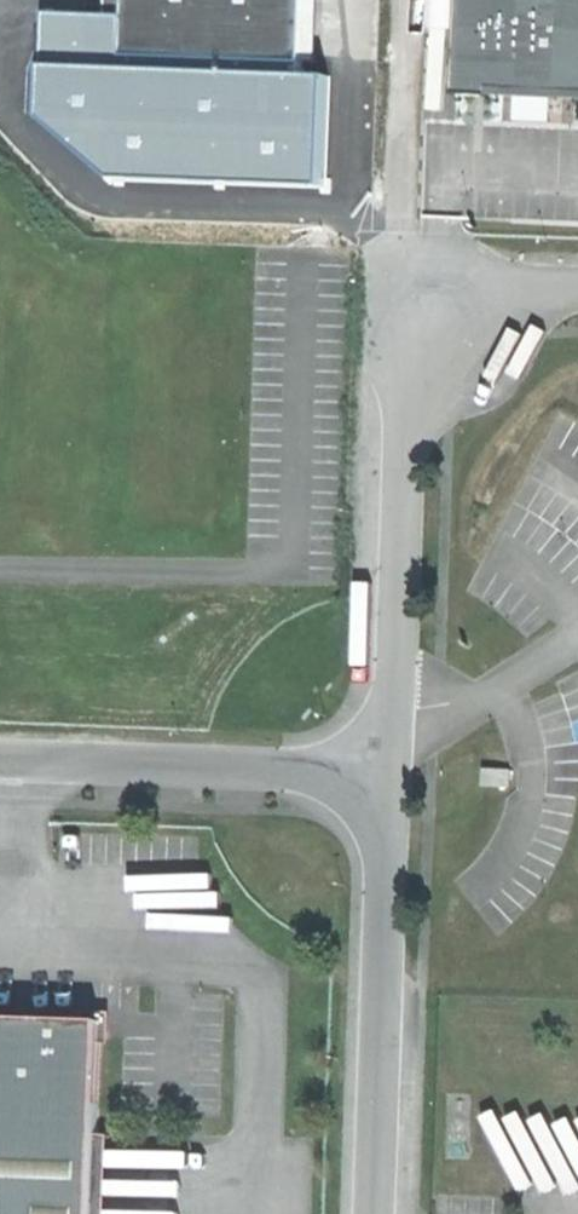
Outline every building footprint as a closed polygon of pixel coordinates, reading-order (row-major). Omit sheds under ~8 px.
[(133,56),(308,61),(310,0),(135,0),(133,56)] [(577,91),(577,0),(461,0),(459,56),(492,57),(491,87),(562,90),(577,91)] [(516,771),(489,770),(489,786),(515,788),(516,771)] [(108,1026),(92,1025),(92,1021),(0,1018),(0,1213),(102,1213),(108,1026)]
